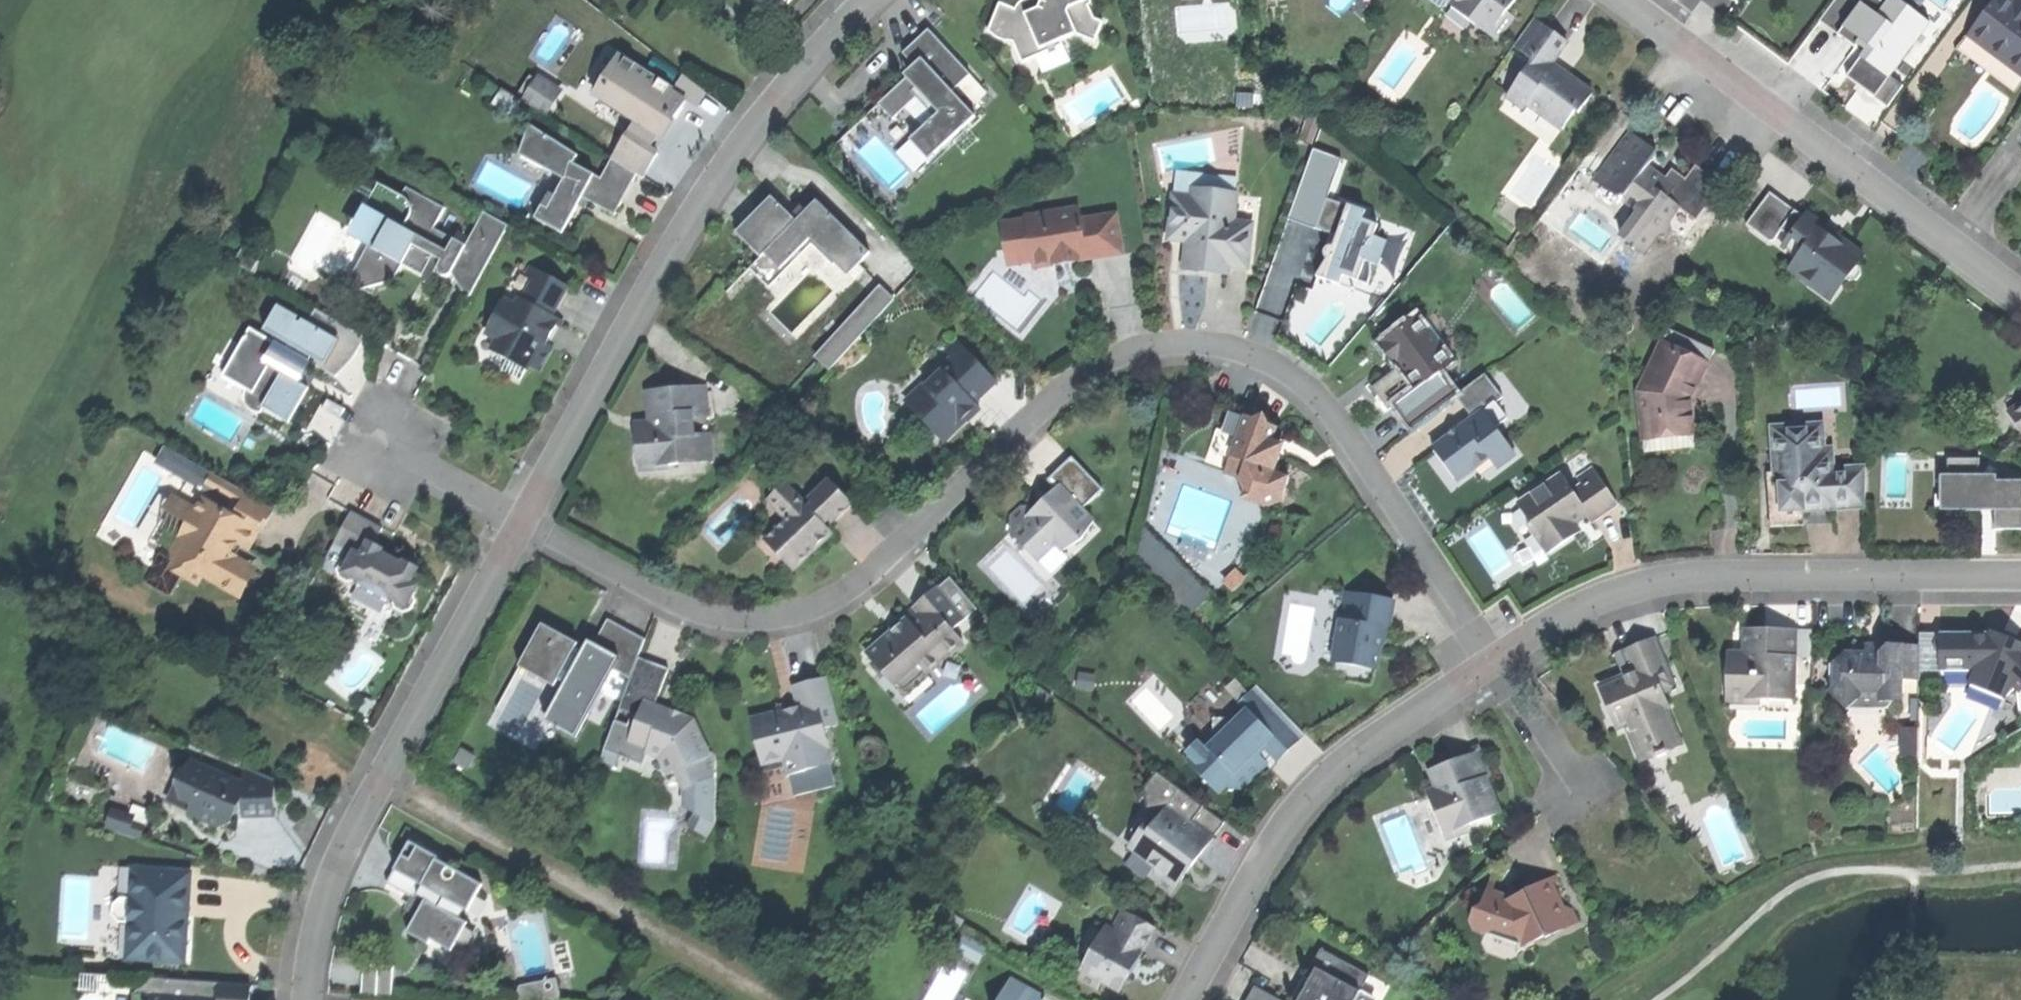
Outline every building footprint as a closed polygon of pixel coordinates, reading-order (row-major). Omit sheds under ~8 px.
[(1038,7),(1033,9),(1027,12),(999,1),(988,31),(1014,41),(1021,61),(1064,44),(1062,38),(1077,33),(1095,42),(1102,20),(1095,18),(1088,0),(1041,0),(1038,7)] [(1476,10),(1470,19),(1496,38),(1513,15),(1506,10),(1513,0),(1462,0),(1476,10)] [(1837,35),(1853,46),(1854,47),(1856,44),(1864,49),(1859,57),(1888,78),(1898,64),(1890,59),(1906,36),(1877,15),(1885,4),(1880,0),(1862,0),(1837,35)] [(2020,75),(2020,0),(1992,0),(1967,34),(2020,75)] [(1533,16),(1512,45),(1533,59),(1506,95),(1523,108),(1526,103),(1561,128),(1574,110),(1577,113),(1592,92),(1566,72),(1563,76),(1557,72),(1552,69),(1556,64),(1552,61),(1567,41),(1533,16)] [(878,102),(892,118),(921,92),(939,111),(910,137),(929,158),(976,115),(952,90),(970,73),(929,28),(903,52),(914,64),(919,70),(909,78),(907,76),(878,102)] [(2020,78),(2020,75),(1967,34),(1956,48),(1983,69),(2012,90),(2020,78)] [(1854,54),(1859,57),(1864,49),(1856,44),(1854,47),(1853,46),(1850,50),(1854,54)] [(626,130),(651,145),(662,126),(671,111),(676,114),(686,97),(619,56),(597,93),(635,115),(626,130)] [(904,73),(907,76),(909,78),(919,70),(914,64),(908,69),(904,73)] [(542,68),(538,74),(559,87),(563,81),(542,68)] [(524,97),(544,110),(559,87),(538,74),(524,97)] [(624,191),(637,170),(611,155),(599,175),(572,159),(577,151),(529,123),(519,151),(563,177),(546,205),(568,218),(583,192),(589,195),(588,197),(612,211),(624,191)] [(658,149),(651,145),(626,130),(611,155),(637,170),(644,173),(658,149)] [(1628,130),(1606,159),(1613,164),(1602,179),(1617,190),(1624,190),(1624,197),(1640,209),(1620,237),(1636,249),(1646,250),(1657,236),(1665,234),(1669,227),(1669,218),(1677,206),(1694,218),(1720,183),(1694,163),(1683,178),(1670,168),(1661,180),(1654,175),(1645,168),(1652,160),(1651,147),(1628,130)] [(1595,173),(1602,179),(1613,164),(1606,159),(1595,173)] [(336,168),(333,173),(351,183),(354,178),(336,168)] [(378,179),(359,214),(376,223),(341,290),(393,277),(401,262),(421,272),(431,252),(440,256),(436,266),(436,270),(440,274),(446,273),(451,270),(466,298),(507,221),(482,208),(465,241),(433,224),(443,202),(405,184),(402,191),(378,179)] [(1215,190),(1192,188),(1192,195),(1173,194),(1171,225),(1188,227),(1184,267),(1205,269),(1227,270),(1227,264),(1247,265),(1251,221),(1233,220),(1235,200),(1214,199),(1215,190)] [(1767,191),(1745,223),(1770,241),(1779,229),(1796,241),(1797,254),(1787,269),(1807,283),(1814,273),(1828,283),(1836,272),(1847,280),(1856,279),(1860,273),(1858,266),(1855,264),(1862,254),(1836,235),(1829,237),(1819,229),(1819,222),(1805,212),(1802,217),(1786,204),(1767,191)] [(768,207),(741,235),(758,251),(750,259),(770,279),(812,237),(849,273),(871,251),(817,198),(797,219),(773,195),(765,203),(768,207)] [(1364,209),(1325,197),(1316,227),(1329,232),(1326,244),(1321,243),(1318,247),(1319,252),(1323,256),(1316,274),(1326,278),(1339,283),(1342,273),(1368,283),(1370,262),(1378,264),(1386,238),(1374,235),(1377,223),(1362,218),(1364,209)] [(560,230),(568,218),(546,205),(540,202),(533,214),(560,230)] [(1024,214),(999,219),(1004,251),(1030,247),(1033,266),(1054,262),(1053,256),(1060,255),(1063,248),(1069,254),(1091,250),(1121,245),(1115,209),(1081,215),(1079,202),(1024,211),(1024,214)] [(737,231),(741,235),(768,207),(765,203),(753,215),(737,231)] [(245,240),(235,259),(252,268),(259,254),(257,246),(245,240)] [(1007,270),(1033,266),(1030,247),(1004,251),(1007,270)] [(499,372),(507,356),(491,347),(496,336),(490,333),(507,300),(514,303),(518,296),(523,299),(539,268),(531,264),(526,274),(512,266),(466,354),(499,372)] [(565,283),(539,268),(523,299),(518,296),(514,303),(507,300),(490,333),(496,336),(491,347),(507,356),(527,366),(529,363),(537,367),(551,342),(541,337),(547,325),(554,313),(550,311),(565,283)] [(832,369),(893,295),(877,282),(815,355),(832,369)] [(246,343),(231,370),(269,390),(262,405),(290,420),(291,417),(286,414),(304,380),(299,377),(309,359),(334,372),(343,366),(357,347),(365,332),(314,305),(308,318),(277,302),(264,326),(274,331),(272,336),(249,325),(241,341),(246,343)] [(1395,403),(1413,427),(1455,394),(1456,394),(1439,371),(1451,361),(1416,315),(1379,343),(1397,365),(1400,363),(1407,372),(1417,386),(1395,403)] [(1711,348),(1663,327),(1635,392),(1640,440),(1663,437),(1685,435),(1681,398),(1682,398),(1689,381),(1696,384),(1711,348)] [(899,392),(944,438),(966,417),(962,412),(974,400),(995,378),(956,339),(947,348),(953,354),(940,367),(943,369),(926,385),(916,375),(899,392)] [(1485,372),(1456,394),(1455,394),(1472,417),(1433,447),(1445,462),(1457,479),(1489,455),(1498,466),(1515,452),(1496,427),(1508,418),(1495,402),(1503,396),(1485,372)] [(1167,382),(1165,391),(1181,394),(1183,385),(1167,382)] [(633,427),(636,465),(710,460),(708,432),(691,433),(689,410),(706,409),(704,385),(646,389),(647,408),(649,426),(633,427)] [(2008,410),(2020,432),(2020,402),(2008,410)] [(1249,416),(1228,409),(1214,451),(1230,456),(1251,500),(1265,505),(1280,499),(1289,475),(1274,470),(1279,455),(1271,452),(1269,444),(1276,425),(1249,416)] [(1820,425),(1769,427),(1770,455),(1775,454),(1776,473),(1780,473),(1781,492),(1769,500),(1770,522),(1784,525),(1799,518),(1799,510),(1823,509),(1862,507),(1860,467),(1830,469),(1829,449),(1821,449),(1820,425)] [(1692,435),(1644,440),(1645,449),(1693,444),(1692,435)] [(159,459),(206,484),(213,471),(166,446),(159,459)] [(1944,512),(1977,512),(1977,504),(1993,504),(1993,530),(2010,530),(2020,530),(2020,481),(1977,481),(1977,459),(1944,459),(1944,512)] [(1058,467),(1048,476),(1049,505),(1020,504),(1008,515),(1008,530),(1036,560),(1054,542),(1060,548),(1082,538),(1091,519),(1081,508),(1101,489),(1074,460),(1065,460),(1058,467)] [(163,547),(146,579),(171,592),(182,571),(197,580),(202,572),(235,589),(241,589),(249,574),(245,564),(233,557),(236,552),(228,548),(233,539),(248,547),(258,528),(261,530),(275,503),(213,471),(206,484),(232,497),(225,509),(203,497),(198,508),(174,495),(163,516),(184,527),(171,552),(163,547)] [(1768,474),(1769,500),(1781,492),(1780,473),(1776,473),(1768,474)] [(1577,492),(1565,501),(1580,524),(1584,530),(1611,512),(1587,476),(1572,486),(1577,492)] [(827,519),(831,523),(851,504),(827,479),(807,499),(812,504),(827,519)] [(1538,498),(1522,509),(1531,523),(1527,526),(1546,555),(1565,543),(1561,537),(1569,532),(1580,524),(1565,501),(1551,480),(1534,492),(1538,498)] [(764,540),(792,569),(813,549),(831,531),(823,523),(809,508),(785,483),(768,499),(787,518),(764,540)] [(1517,503),(1522,509),(1538,498),(1534,492),(1517,503)] [(812,504),(809,508),(823,523),(827,519),(812,504)] [(347,509),(332,539),(349,548),(351,554),(339,561),(335,567),(336,574),(343,578),(354,578),(357,579),(355,583),(383,597),(385,594),(391,597),(393,604),(399,610),(408,607),(412,600),(410,594),(415,583),(409,580),(416,566),(402,559),(401,561),(378,550),(380,546),(370,541),(378,524),(347,509)] [(1573,537),(1569,532),(1561,537),(1565,543),(1568,540),(1573,537)] [(893,628),(864,652),(892,685),(917,663),(925,673),(962,641),(952,628),(964,618),(936,585),(902,614),(905,617),(893,628)] [(1394,600),(1344,592),(1333,662),(1376,669),(1379,649),(1381,635),(1389,629),(1394,600)] [(548,722),(573,735),(610,668),(629,677),(637,655),(644,638),(603,616),(585,652),(572,646),(575,642),(562,634),(539,621),(519,658),(568,685),(548,722)] [(1767,631),(1743,631),(1743,665),(1725,664),(1724,700),(1765,700),(1765,693),(1785,693),(1785,674),(1792,674),(1793,658),(1793,631),(1767,631)] [(1810,632),(1793,631),(1793,658),(1809,658),(1810,632)] [(1946,681),(1971,676),(1966,686),(2002,703),(2007,692),(2015,694),(2020,717),(2020,719),(2020,646),(2013,643),(2011,648),(1998,642),(2000,638),(1988,632),(1986,636),(1939,644),(1946,681)] [(2002,634),(2000,638),(1998,642),(2011,648),(2013,643),(2015,640),(2009,637),(2002,634)] [(1623,679),(1600,688),(1609,712),(1619,708),(1625,723),(1640,759),(1677,745),(1657,696),(1673,689),(1654,639),(1635,647),(1624,651),(1634,675),(1623,679)] [(1860,654),(1843,654),(1832,663),(1841,673),(1840,681),(1826,693),(1844,712),(1854,699),(1877,699),(1877,703),(1898,703),(1898,680),(1916,680),(1916,647),(1884,647),(1876,654),(1860,654)] [(1613,655),(1623,679),(1634,675),(1624,651),(1613,655)] [(668,666),(637,655),(629,677),(618,708),(637,714),(642,699),(648,701),(651,692),(658,694),(668,666)] [(782,710),(750,718),(761,762),(784,756),(805,769),(828,763),(823,746),(827,745),(822,726),(835,723),(823,676),(793,684),(799,710),(792,712),(783,714),(782,710)] [(1275,761),(1304,735),(1257,685),(1249,691),(1252,695),(1240,706),(1244,710),(1236,718),(1232,714),(1227,719),(1213,718),(1215,734),(1203,744),(1196,744),(1188,750),(1189,756),(1185,759),(1216,792),(1223,786),(1240,790),(1256,774),(1267,764),(1256,753),(1261,747),(1275,761)] [(1792,701),(1792,693),(1785,693),(1765,693),(1765,700),(1792,701)] [(648,701),(642,699),(637,714),(628,739),(646,746),(645,750),(664,757),(669,771),(675,772),(682,787),(712,777),(714,759),(691,718),(673,711),(648,701)] [(1615,727),(1625,723),(1619,708),(1609,712),(1615,727)] [(1480,746),(1452,756),(1454,761),(1443,765),(1431,770),(1437,787),(1441,796),(1432,799),(1445,834),(1501,813),(1488,779),(1492,777),(1480,746)] [(230,821),(235,808),(244,808),(244,812),(274,811),(274,796),(273,778),(242,764),(243,779),(235,780),(209,769),(207,772),(189,764),(180,784),(199,792),(191,810),(218,821),(220,816),(230,821)] [(708,821),(712,777),(682,787),(681,804),(692,811),(708,821)] [(1667,795),(1671,798),(1680,796),(1682,791),(1681,785),(1676,781),(1668,783),(1665,789),(1667,795)] [(173,802),(191,810),(199,792),(180,784),(173,802)] [(1430,800),(1432,799),(1441,796),(1437,787),(1427,791),(1430,800)] [(1155,883),(1171,894),(1191,865),(1213,834),(1169,802),(1159,817),(1154,824),(1149,821),(1145,820),(1138,822),(1132,827),(1131,835),(1133,841),(1137,844),(1133,850),(1155,868),(1155,883)] [(1109,848),(1155,883),(1155,868),(1133,850),(1137,844),(1133,841),(1131,835),(1132,827),(1138,822),(1145,820),(1149,821),(1154,824),(1159,817),(1141,805),(1109,848)] [(112,811),(108,828),(140,835),(143,823),(129,820),(130,815),(112,811)] [(700,834),(708,821),(692,811),(683,824),(700,834)] [(394,862),(384,883),(411,897),(413,893),(421,897),(404,932),(424,942),(426,939),(449,951),(464,921),(456,916),(460,908),(465,911),(479,883),(461,874),(462,871),(444,861),(440,869),(430,864),(435,855),(406,840),(394,862)] [(185,967),(185,954),(126,951),(128,922),(118,921),(112,914),(113,903),(120,898),(129,898),(131,867),(101,865),(100,876),(90,879),(88,912),(95,919),(93,962),(185,967)] [(126,951),(185,954),(187,917),(190,870),(131,867),(129,898),(120,898),(113,903),(112,914),(118,921),(128,922),(126,951)] [(1546,879),(1516,893),(1518,897),(1510,901),(1507,896),(1485,890),(1481,906),(1472,911),(1469,921),(1473,930),(1483,933),(1492,928),(1506,934),(1514,929),(1522,947),(1570,925),(1569,923),(1563,912),(1556,897),(1546,879)] [(1569,909),(1563,912),(1569,923),(1574,920),(1569,909)] [(1077,977),(1095,987),(1099,980),(1119,991),(1135,961),(1154,929),(1124,912),(1113,932),(1108,929),(1106,934),(1102,932),(1077,977)] [(960,932),(950,950),(972,962),(982,944),(960,932)] [(986,946),(982,944),(972,962),(976,964),(986,946)] [(1359,994),(1368,976),(1319,951),(1310,968),(1318,972),(1310,989),(1304,999),(1370,999),(1359,994)] [(366,960),(361,991),(391,995),(396,964),(366,960)] [(153,977),(152,994),(132,993),(132,999),(215,999),(216,980),(153,977)] [(519,981),(521,999),(543,999),(561,998),(559,977),(519,981)] [(1044,996),(1009,977),(996,999),(1041,999),(1044,996)] [(1247,999),(1278,999),(1253,987),(1247,999)]
